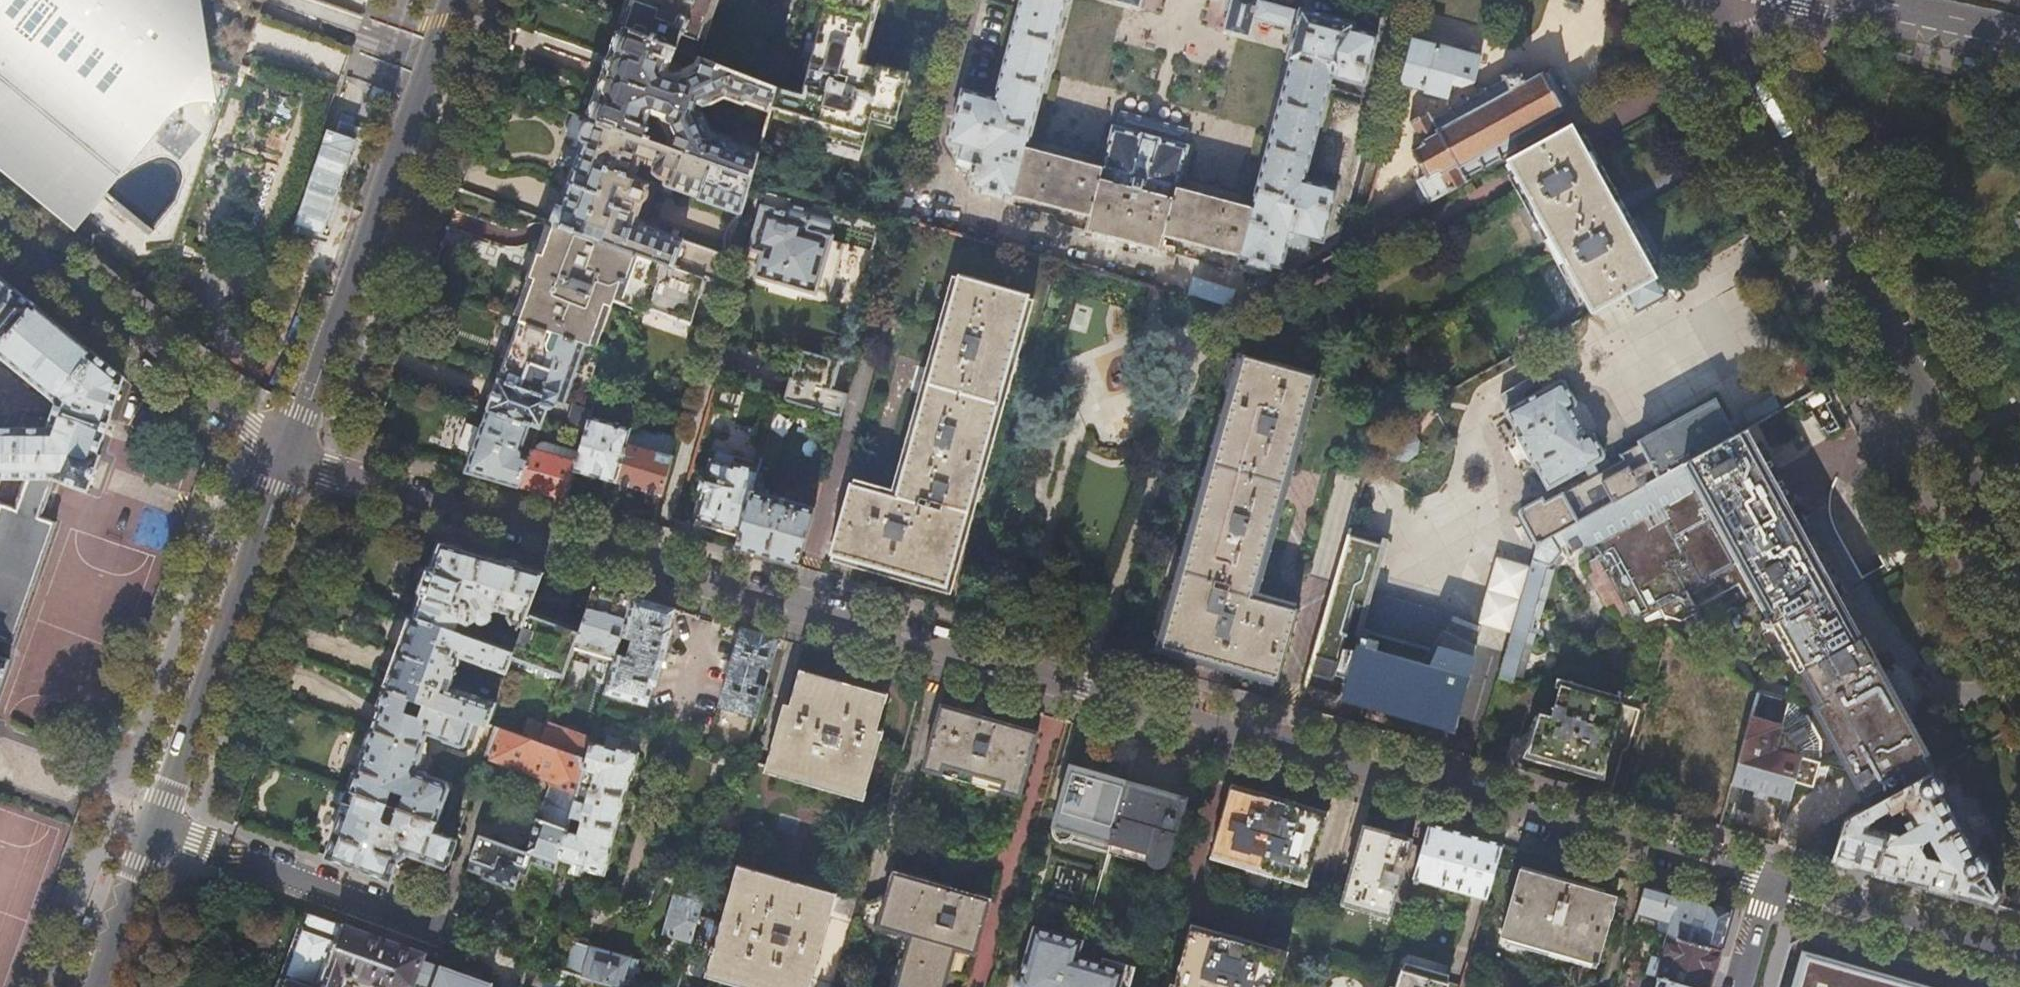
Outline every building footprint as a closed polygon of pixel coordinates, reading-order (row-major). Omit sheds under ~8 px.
[(39,191),(75,221),(78,217),(136,264),(169,261),(181,229),(219,122),(229,94),(255,20),(257,17),(263,0),(0,0),(0,159),(39,191)] [(625,27),(678,48),(695,54),(714,0),(635,0),(625,27)] [(772,109),(796,116),(794,126),(863,146),(874,111),(898,119),(910,72),(879,64),(878,68),(859,63),(875,0),(802,0),(778,87),(772,109)] [(982,193),(1007,200),(1008,194),(1091,215),(1087,230),(1110,236),(1110,235),(1141,243),(1141,244),(1162,250),(1166,235),(1249,257),(1247,262),(1252,264),(1251,270),(1265,274),(1267,268),(1273,269),(1275,264),(1280,265),(1282,264),(1284,261),(1286,262),(1309,248),(1312,238),(1323,241),(1337,188),(1305,179),(1332,76),(1365,84),(1378,35),(1354,29),(1356,22),(1301,8),(1301,10),(1263,0),(1231,0),(1228,10),(1230,11),(1225,30),(1250,37),(1256,17),(1297,28),(1289,58),(1293,59),(1254,203),(1178,184),(1189,146),(1187,145),(1187,144),(1185,143),(1189,128),(1155,119),(1122,111),(1118,126),(1117,125),(1116,127),(1114,127),(1104,165),(1029,145),(1068,0),(1024,0),(998,98),(965,90),(951,142),(954,143),(953,145),(961,156),(961,158),(980,164),(975,185),(984,187),(982,193)] [(1114,1),(1141,8),(1143,0),(1115,0),(1114,1)] [(678,48),(625,27),(624,29),(623,30),(623,31),(622,31),(621,32),(619,32),(614,46),(615,47),(616,48),(617,49),(616,50),(616,51),(616,52),(615,53),(614,54),(613,54),(607,69),(600,91),(600,92),(601,93),(601,94),(601,95),(601,97),(600,98),(599,98),(597,99),(595,99),(590,113),(592,114),(592,115),(593,116),(593,117),(593,119),(594,120),(646,138),(651,124),(651,121),(649,120),(651,115),(665,120),(664,124),(672,140),(670,146),(753,176),(760,152),(732,142),(731,139),(717,133),(703,112),(697,109),(700,101),(706,103),(731,95),(745,100),(748,99),(772,109),(778,87),(702,57),(699,64),(685,70),(681,63),(674,60),(678,48)] [(1444,48),(1413,40),(1401,83),(1449,95),(1453,82),(1474,87),(1481,57),(1444,48)] [(1419,179),(1430,201),(1506,159),(1559,131),(1557,127),(1559,126),(1558,124),(1555,126),(1550,116),(1557,113),(1558,116),(1560,115),(1559,112),(1570,106),(1571,107),(1573,106),(1572,105),(1574,104),(1573,101),(1571,102),(1562,85),(1553,69),(1555,69),(1554,67),(1553,67),(1552,66),(1549,67),(1550,68),(1544,72),(1542,69),(1540,71),(1541,73),(1530,79),(1529,77),(1526,79),(1520,67),(1522,66),(1521,63),(1518,64),(1517,62),(1514,64),(1515,66),(1505,72),(1504,70),(1501,71),(1503,73),(1500,74),(1503,80),(1488,88),(1487,86),(1484,88),(1485,89),(1470,98),(1469,96),(1466,97),(1467,99),(1452,107),(1452,106),(1449,107),(1450,108),(1434,117),(1433,115),(1432,116),(1429,111),(1410,121),(1422,144),(1415,148),(1414,146),(1412,147),(1416,154),(1414,155),(1415,157),(1417,156),(1427,174),(1419,179)] [(566,194),(555,224),(705,277),(723,284),(753,176),(670,146),(646,138),(594,120),(590,123),(587,126),(585,128),(584,131),(583,134),(582,138),(582,142),(583,146),(583,148),(577,165),(571,180),(566,194)] [(1582,140),(1573,123),(1559,131),(1506,159),(1516,176),(1525,193),(1594,314),(1628,294),(1658,277),(1613,196),(1592,158),(1582,140)] [(786,284),(816,293),(817,291),(830,295),(845,246),(832,242),(833,237),(833,236),(838,217),(791,203),(792,199),(770,192),(765,206),(764,206),(748,260),(760,264),(757,276),(786,284)] [(913,197),(904,195),(898,217),(907,220),(913,197)] [(693,322),(705,277),(555,224),(537,274),(520,319),(588,343),(590,344),(606,301),(610,292),(693,322)] [(865,486),(851,482),(831,554),(875,567),(945,587),(969,503),(998,402),(1007,370),(1029,293),(957,273),(931,364),(895,494),(865,486)] [(1111,276),(1101,273),(1099,283),(1109,286),(1111,276)] [(13,643),(57,523),(40,517),(43,508),(52,487),(51,486),(54,477),(88,489),(100,455),(96,454),(102,436),(104,437),(111,415),(110,415),(124,377),(0,276),(0,354),(59,402),(49,428),(0,428),(0,477),(25,477),(18,499),(19,499),(16,508),(1,503),(0,504),(0,639),(13,643)] [(1668,296),(1658,277),(1628,294),(1638,313),(1668,296)] [(1150,298),(1158,300),(1162,289),(1153,286),(1150,298)] [(1166,303),(1169,290),(1162,289),(1158,300),(1166,303)] [(530,424),(540,427),(544,418),(552,398),(565,403),(588,343),(520,319),(506,314),(502,324),(518,330),(504,367),(500,379),(488,410),(530,424)] [(1217,664),(1278,681),(1299,608),(1254,595),(1292,458),(1316,374),(1244,354),(1161,648),(1217,664)] [(1549,488),(1603,458),(1604,457),(1604,456),(1604,455),(1604,454),(1604,453),(1593,434),(1590,433),(1586,435),(1578,420),(1571,408),(1574,407),(1576,402),(1566,383),(1565,383),(1564,382),(1563,382),(1562,381),(1561,381),(1557,383),(1551,374),(1535,383),(1532,378),(1503,394),(1502,396),(1509,409),(1507,411),(1519,434),(1518,434),(1535,466),(1537,465),(1549,488)] [(777,398),(834,414),(840,392),(783,376),(781,385),(777,398)] [(1538,545),(1735,436),(1716,401),(1639,442),(1641,445),(1622,455),(1625,461),(1546,504),(1543,499),(1521,511),(1521,515),(1538,545)] [(587,433),(592,416),(592,413),(574,407),(568,426),(587,433)] [(506,483),(520,487),(530,458),(524,456),(521,448),(523,447),(525,441),(528,442),(530,436),(527,434),(530,424),(488,410),(483,424),(482,423),(476,440),(471,456),(472,457),(467,472),(475,474),(506,483)] [(596,476),(616,482),(632,428),(592,416),(587,433),(579,461),(576,471),(596,476)] [(632,428),(616,482),(642,489),(663,496),(679,438),(659,432),(658,435),(632,428)] [(1769,472),(1745,430),(1735,436),(1538,545),(1500,677),(1513,681),(1542,582),(1546,568),(1548,569),(1548,566),(1550,566),(1561,554),(1562,551),(1560,549),(1587,534),(1609,572),(1635,618),(1685,591),(1695,609),(1693,610),(1698,620),(1701,619),(1706,628),(1710,626),(1717,639),(1724,641),(1761,620),(1764,626),(1772,622),(1776,630),(1799,671),(1789,698),(1759,690),(1733,783),(1767,793),(1790,799),(1795,781),(1813,786),(1820,763),(1852,773),(1871,806),(1932,771),(1906,724),(1848,618),(1769,472)] [(1411,434),(1400,432),(1392,438),(1390,449),(1397,457),(1407,459),(1416,453),(1418,443),(1411,434)] [(537,492),(568,500),(576,471),(579,461),(564,457),(566,451),(551,447),(550,452),(533,448),(530,458),(520,487),(537,492)] [(700,490),(703,494),(697,515),(714,520),(742,528),(759,469),(734,461),(733,466),(712,460),(708,474),(703,478),(700,490)] [(762,555),(798,565),(815,507),(762,492),(768,471),(759,469),(742,528),(736,548),(762,555)] [(1377,526),(1395,529),(1401,496),(1383,493),(1377,526)] [(1377,543),(1350,535),(1306,686),(1335,694),(1400,712),(1454,728),(1473,656),(1472,656),(1475,647),(1443,638),(1431,667),(1358,646),(1355,657),(1347,655),(1345,664),(1338,662),(1348,631),(1351,632),(1356,614),(1360,615),(1362,614),(1365,605),(1364,604),(1360,602),(1371,564),(1376,562),(1380,547),(1377,543)] [(513,623),(523,626),(528,612),(542,571),(479,552),(441,542),(434,564),(428,567),(424,579),(420,590),(422,596),(415,615),(463,632),(466,626),(479,618),(484,622),(486,622),(488,622),(489,621),(490,621),(491,619),(492,618),(493,616),(493,615),(492,612),(492,611),(497,608),(510,612),(509,616),(513,623)] [(1542,582),(1513,681),(1518,682),(1547,583),(1542,582)] [(596,586),(580,630),(574,646),(616,658),(633,596),(605,588),(596,586)] [(633,596),(616,658),(606,691),(648,703),(654,684),(657,684),(673,627),(670,626),(675,608),(646,600),(633,596)] [(528,612),(523,626),(514,650),(512,657),(521,661),(564,677),(574,646),(580,630),(554,621),(537,615),(528,612)] [(512,657),(514,650),(477,637),(463,632),(415,615),(410,617),(405,630),(408,634),(402,651),(401,653),(395,669),(391,670),(387,682),(389,688),(475,719),(497,727),(501,729),(506,717),(492,712),(496,703),(451,687),(461,657),(506,673),(512,657)] [(477,637),(484,622),(479,618),(466,626),(463,632),(477,637)] [(762,633),(743,627),(720,705),(756,716),(765,685),(756,682),(761,666),(770,669),(778,637),(762,633)] [(9,660),(0,657),(0,685),(9,660)] [(768,765),(863,793),(881,734),(875,732),(884,698),(854,689),(801,673),(790,709),(785,708),(768,765)] [(1565,763),(1601,774),(1621,702),(1560,685),(1550,717),(1539,714),(1528,752),(1565,763)] [(475,719),(389,688),(384,690),(380,703),(382,707),(381,710),(375,728),(374,729),(372,731),(371,733),(369,735),(369,737),(368,740),(368,742),(368,746),(360,769),(356,771),(351,782),(354,787),(352,790),(348,791),(342,808),(343,810),(345,811),(329,856),(390,878),(397,860),(400,863),(412,856),(411,852),(448,865),(458,838),(434,830),(438,820),(439,821),(451,787),(449,781),(416,769),(418,764),(419,763),(422,761),(423,759),(425,757),(426,755),(426,753),(426,750),(426,748),(426,746),(425,744),(429,733),(446,739),(445,741),(462,746),(462,744),(466,745),(475,719)] [(925,769),(1020,796),(1039,733),(1021,728),(962,711),(943,706),(925,769)] [(540,742),(544,730),(531,726),(526,738),(540,742)] [(526,738),(501,729),(497,727),(486,757),(494,760),(493,763),(533,777),(534,774),(550,779),(549,784),(569,791),(570,799),(575,802),(576,799),(585,768),(587,759),(540,742),(526,738)] [(592,743),(545,727),(544,730),(540,742),(587,759),(592,743)] [(616,749),(592,743),(587,759),(585,768),(596,772),(592,786),(591,786),(586,802),(576,799),(575,802),(575,803),(572,813),(571,815),(583,819),(579,834),(567,831),(559,858),(583,865),(583,867),(604,873),(611,851),(609,850),(631,775),(632,776),(638,753),(617,746),(616,749)] [(1112,842),(1129,781),(1117,778),(1089,769),(1071,764),(1053,829),(1054,831),(1054,833),(1056,836),(1058,837),(1060,839),(1064,840),(1066,839),(1069,839),(1071,837),(1073,835),(1074,834),(1075,832),(1112,842)] [(1976,851),(1960,822),(1944,792),(1944,784),(1942,780),(1939,777),(1934,775),(1932,771),(1845,820),(1833,860),(1882,873),(1947,892),(1993,905),(2000,895),(1987,871),(1987,862),(1983,856),(1976,851)] [(1163,791),(1129,781),(1112,842),(1147,852),(1147,854),(1147,856),(1148,859),(1149,861),(1151,863),(1153,865),(1156,866),(1159,866),(1162,865),(1165,864),(1166,863),(1168,861),(1186,797),(1163,791)] [(1214,854),(1307,881),(1326,814),(1314,811),(1300,807),(1300,806),(1262,795),(1262,796),(1250,793),(1233,788),(1214,854)] [(514,797),(509,808),(528,815),(531,805),(529,804),(529,803),(514,797)] [(1795,836),(1795,800),(1786,800),(1787,836),(1795,836)] [(567,829),(571,815),(572,813),(548,806),(537,818),(567,829)] [(556,867),(559,858),(567,831),(567,829),(537,818),(527,851),(479,836),(468,870),(484,875),(484,878),(516,888),(521,872),(527,874),(531,860),(556,867)] [(1466,834),(1430,824),(1414,878),(1445,886),(1456,889),(1487,899),(1503,845),(1466,834)] [(1344,901),(1391,915),(1413,839),(1389,832),(1365,825),(1344,901)] [(1521,871),(1503,935),(1594,961),(1593,966),(1599,968),(1618,899),(1571,885),(1521,871)] [(894,986),(946,986),(957,948),(976,954),(991,900),(895,873),(880,926),(908,935),(894,986)] [(736,878),(717,944),(713,943),(711,951),(715,952),(708,976),(746,986),(809,986),(832,906),(835,897),(759,875),(757,884),(736,878)] [(1697,900),(1647,886),(1639,914),(1670,923),(1666,936),(1721,952),(1728,929),(1733,910),(1697,900)] [(692,941),(706,892),(693,888),(689,898),(675,894),(664,933),(692,941)] [(311,913),(307,924),(301,922),(283,974),(281,978),(278,986),(344,986),(349,976),(354,978),(355,975),(388,986),(409,986),(414,985),(415,980),(423,958),(425,953),(311,913)] [(1136,967),(1104,958),(1103,963),(1079,957),(1084,941),(1035,927),(1023,972),(1021,971),(1016,986),(1131,986),(1136,967)] [(1175,986),(1278,986),(1287,955),(1261,948),(1261,946),(1223,935),(1223,936),(1193,927),(1175,986)] [(1721,952),(1666,936),(1661,935),(1649,975),(1661,978),(1690,986),(1712,986),(1715,973),(1721,952)] [(593,946),(584,976),(623,986),(626,976),(634,978),(640,960),(632,958),(632,957),(593,946)] [(1926,986),(1845,962),(1812,952),(1812,951),(1809,950),(1801,976),(1798,986),(1930,986),(1926,986)] [(415,980),(435,986),(491,986),(493,982),(423,958),(415,980)] [(681,978),(668,973),(663,986),(679,986),(681,978)] [(1661,978),(1658,986),(1690,986),(1661,978)]
